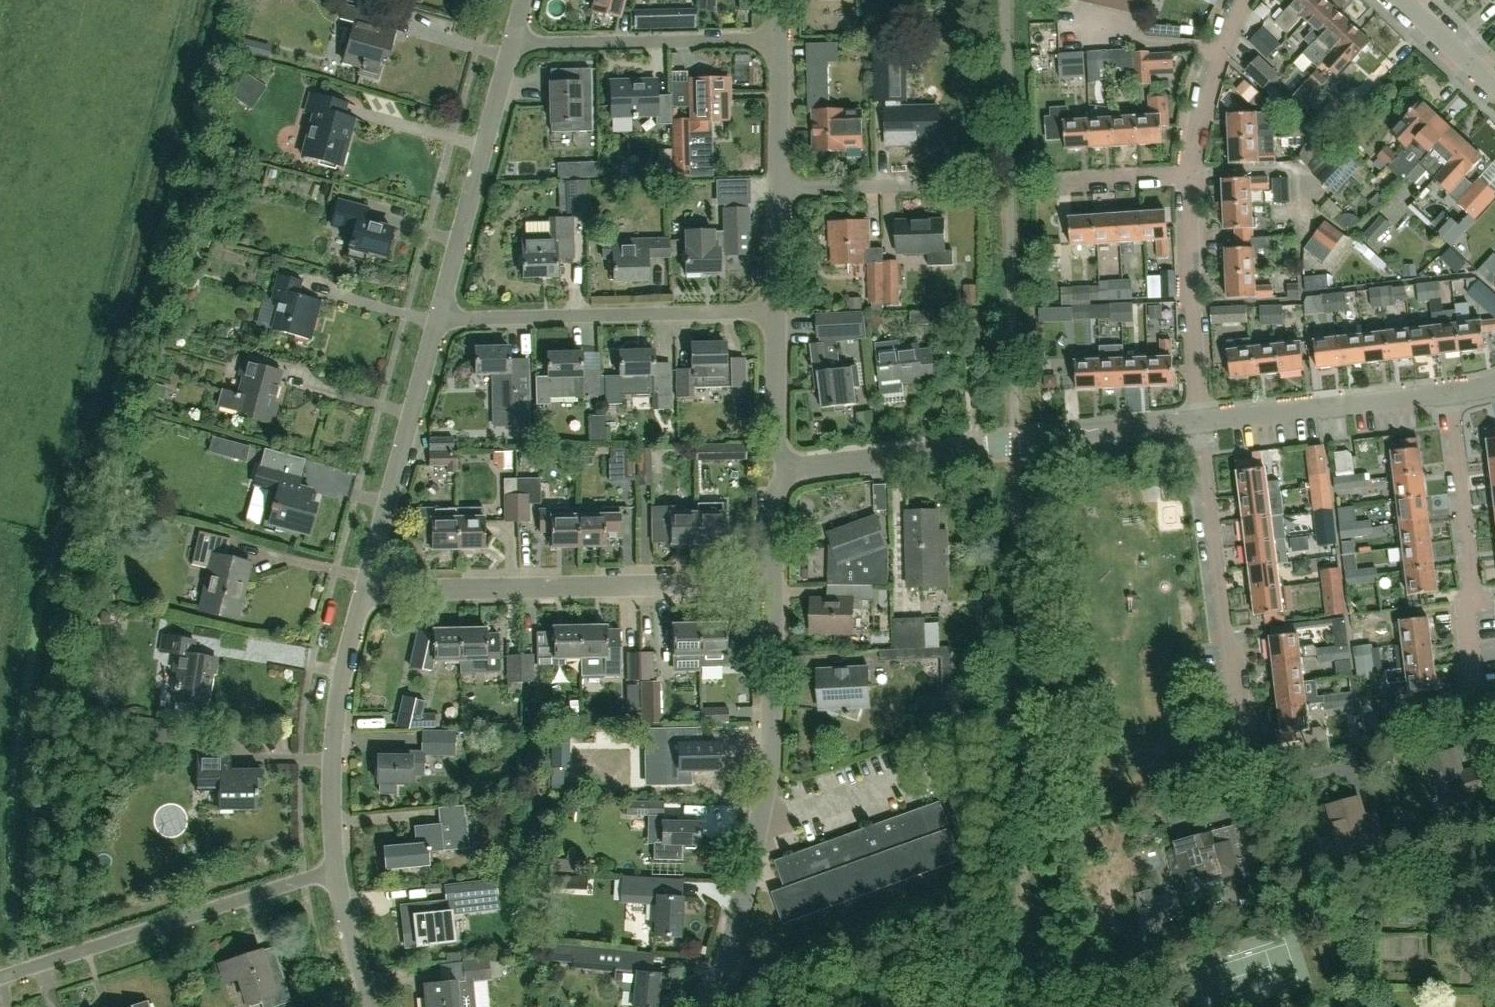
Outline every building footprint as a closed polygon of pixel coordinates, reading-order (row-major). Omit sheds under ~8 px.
[(625,0),(594,0),(591,10),(620,19),(625,0)] [(699,11),(714,11),(714,0),(699,0),(699,11)] [(916,0),(903,0),(903,15),(916,15),(916,0)] [(1144,14),(1147,0),(1077,0),(1144,14)] [(1326,1),(1324,0),(1296,0),(1285,12),(1275,22),(1286,33),(1302,16),(1307,21),(1326,1)] [(1340,14),(1326,1),(1307,21),(1313,27),(1310,31),(1311,32),(1304,39),(1311,45),(1340,14)] [(345,6),(341,20),(356,24),(350,46),(347,45),(343,62),(361,67),(359,73),(376,78),(382,56),(387,58),(393,33),(381,30),(384,17),(345,6)] [(424,6),(422,16),(441,21),(444,11),(424,6)] [(1354,28),(1340,14),(1311,45),(1303,53),(1319,68),(1323,63),(1326,60),(1336,48),(1343,40),(1345,37),(1354,28)] [(1149,25),(1141,24),(1142,31),(1144,34),(1148,37),(1149,37),(1149,25)] [(1181,27),(1165,26),(1164,38),(1180,39),(1181,27)] [(1263,27),(1250,41),(1268,58),(1281,45),(1263,27)] [(1323,63),(1339,77),(1346,69),(1371,43),(1354,28),(1345,37),(1343,40),(1336,48),(1326,60),(1323,63)] [(875,50),(875,100),(887,100),(887,110),(887,146),(908,145),(908,140),(939,139),(939,109),(901,109),(901,101),(905,101),(905,50),(903,50),(903,32),(876,32),(876,50),(875,50)] [(245,40),(242,52),(255,56),(258,43),(245,40)] [(863,110),(845,111),(830,111),(829,63),(838,63),(838,43),(807,43),(808,112),(814,111),(815,151),(846,150),(845,148),(864,148),(863,110)] [(1133,48),(1107,50),(1109,69),(1120,68),(1120,71),(1134,70),(1133,52),(1133,48)] [(1109,69),(1107,50),(1096,51),(1098,70),(1109,69)] [(1151,84),(1150,70),(1174,68),(1173,52),(1150,53),(1150,50),(1133,52),(1134,70),(1136,85),(1151,84)] [(1083,51),(1059,53),(1061,79),(1085,77),(1083,51)] [(1260,57),(1247,71),(1264,87),(1277,74),(1260,57)] [(577,83),(549,84),(550,123),(552,123),(552,132),(591,131),(590,69),(576,69),(577,83)] [(1328,80),(1317,69),(1307,80),(1318,90),(1328,80)] [(685,74),(675,75),(676,107),(692,107),(693,120),(673,121),(673,147),(672,147),(673,174),(690,173),(689,130),(709,129),(709,117),(726,116),(725,100),(729,100),(729,93),(729,79),(685,80),(685,74)] [(656,78),(609,79),(610,117),(658,116),(658,123),(671,122),(670,95),(657,96),(656,78)] [(1235,90),(1249,103),(1259,92),(1245,79),(1235,90)] [(348,103),(309,93),(304,112),(314,115),(303,157),(340,167),(353,118),(345,116),(348,103)] [(1137,144),(1163,142),(1161,125),(1169,125),(1167,95),(1148,97),(1150,115),(1135,116),(1137,144)] [(1336,96),(1316,117),(1336,136),(1356,114),(1336,96)] [(1391,133),(1407,148),(1418,138),(1438,116),(1421,101),(1397,127),(1391,133)] [(1066,138),(1067,149),(1090,147),(1088,119),(1069,121),(1068,107),(1052,108),(1053,118),(1047,118),(1049,139),(1066,138)] [(1275,112),(1229,114),(1230,139),(1258,138),(1258,136),(1276,135),(1275,112)] [(1112,118),(1114,146),(1137,144),(1135,116),(1112,118)] [(1451,129),(1438,116),(1418,138),(1407,148),(1399,156),(1385,170),(1401,184),(1408,176),(1420,163),(1451,129)] [(1088,119),(1090,147),(1114,146),(1112,118),(1088,119)] [(1302,136),(1302,128),(1293,121),(1293,136),(1302,136)] [(1320,125),(1306,139),(1318,151),(1332,136),(1320,125)] [(1467,144),(1451,129),(1420,163),(1408,176),(1416,183),(1426,172),(1436,180),(1467,144)] [(1259,152),(1258,138),(1230,139),(1231,163),(1276,162),(1276,151),(1259,152)] [(1467,144),(1436,180),(1449,193),(1448,194),(1473,217),(1475,220),(1494,198),(1494,191),(1479,177),(1473,184),(1465,177),(1482,158),(1467,144)] [(1385,170),(1399,156),(1388,146),(1377,156),(1380,159),(1375,164),(1383,172),(1385,170)] [(1360,166),(1339,148),(1314,176),(1334,195),(1360,166)] [(1223,180),(1224,205),(1252,204),(1252,189),(1269,189),(1268,178),(1223,180)] [(1289,178),(1271,179),(1273,203),(1291,202),(1289,178)] [(668,179),(657,180),(657,189),(668,189),(668,179)] [(565,181),(566,214),(588,213),(586,180),(565,181)] [(338,201),(331,226),(353,232),(346,258),(363,262),(365,251),(384,256),(391,230),(362,222),(365,209),(338,201)] [(1224,205),(1225,229),(1236,229),(1236,238),(1254,238),(1253,228),(1257,227),(1257,217),(1253,217),(1252,204),(1224,205)] [(720,273),(719,254),(724,253),(725,255),(749,254),(747,208),(723,209),(724,231),(713,231),(685,231),(685,249),(684,249),(685,274),(720,273)] [(1141,212),(1144,240),(1157,239),(1158,257),(1169,256),(1166,210),(1141,212)] [(1117,214),(1119,242),(1144,240),(1141,212),(1117,214)] [(1094,216),(1096,244),(1119,242),(1117,214),(1094,216)] [(1382,215),(1364,234),(1374,244),(1392,225),(1382,215)] [(1069,218),(1072,245),(1096,244),(1094,216),(1069,218)] [(1450,248),(1464,234),(1444,216),(1431,231),(1450,248)] [(521,235),(522,253),(522,278),(556,277),(556,259),(572,259),(572,236),(572,218),(549,219),(550,234),(521,235)] [(1326,220),(1304,249),(1323,264),(1345,235),(1326,220)] [(946,252),(945,221),(897,222),(898,254),(929,254),(929,267),(954,267),(954,252),(946,252)] [(869,222),(830,223),(830,237),(835,237),(836,263),(864,263),(864,264),(868,263),(868,303),(871,303),(872,312),(884,311),(884,305),(884,262),(884,249),(870,249),(869,222)] [(1236,238),(1237,248),(1226,249),(1227,274),(1255,273),(1255,258),(1271,258),(1270,237),(1254,238),(1236,238)] [(603,258),(613,258),(613,282),(647,280),(647,261),(653,261),(653,257),(668,257),(668,239),(602,240),(603,258)] [(186,246),(181,263),(192,266),(197,249),(186,246)] [(1478,270),(1494,286),(1494,285),(1494,254),(1494,253),(1478,270)] [(898,262),(884,262),(884,305),(898,305),(898,262)] [(1115,273),(1115,264),(1096,265),(1096,274),(1115,273)] [(1415,268),(1401,269),(1401,278),(1415,276),(1415,268)] [(1175,272),(1161,273),(1163,297),(1177,296),(1175,272)] [(1256,286),(1255,273),(1227,274),(1228,298),(1274,296),(1273,285),(1256,286)] [(301,281),(278,274),(271,301),(279,303),(271,330),(309,340),(320,302),(297,295),(301,281)] [(1123,299),(1122,280),(1109,281),(1110,299),(1123,299)] [(1123,299),(1133,298),(1132,280),(1122,280),(1123,299)] [(1439,281),(1428,282),(1430,300),(1441,299),(1439,281)] [(1467,294),(1494,318),(1494,317),(1494,296),(1479,281),(1467,294)] [(1430,300),(1428,282),(1417,284),(1419,302),(1430,300)] [(965,285),(965,305),(978,305),(977,284),(965,285)] [(1298,284),(1286,284),(1287,298),(1298,297),(1298,284)] [(1072,301),(1090,300),(1089,286),(1072,287),(1072,301)] [(1381,287),(1384,305),(1394,304),(1392,286),(1381,287)] [(1381,287),(1370,289),(1372,307),(1384,305),(1381,287)] [(1334,293),(1336,312),(1348,310),(1345,292),(1334,293)] [(1336,312),(1334,293),(1323,295),(1325,313),(1336,312)] [(859,301),(846,302),(847,310),(859,310),(859,301)] [(1121,322),(1121,303),(1110,304),(1111,322),(1121,322)] [(1134,321),(1133,303),(1121,303),(1121,322),(1134,321)] [(1073,305),(1073,319),(1091,318),(1090,305),(1074,305),(1073,305)] [(1272,306),(1273,324),(1284,324),(1283,305),(1272,306)] [(1161,306),(1147,306),(1148,319),(1161,319),(1161,306)] [(1247,322),(1247,306),(1231,307),(1232,322),(1247,322)] [(1261,325),(1273,324),(1272,306),(1260,306),(1261,325)] [(1437,355),(1460,352),(1456,324),(1455,310),(1432,312),(1433,322),(1437,355)] [(821,343),(810,344),(810,345),(812,345),(816,380),(821,381),(822,387),(816,388),(816,389),(820,388),(822,388),(824,407),(822,407),(823,408),(835,406),(836,412),(846,411),(845,405),(857,404),(855,386),(860,386),(858,367),(841,369),(837,341),(867,338),(864,312),(817,314),(818,338),(821,337),(821,343)] [(872,313),(866,319),(868,328),(877,330),(883,324),(881,315),(872,313)] [(1460,352),(1484,349),(1482,331),(1494,330),(1494,320),(1456,324),(1460,352)] [(1432,322),(1433,327),(1409,330),(1412,357),(1437,355),(1433,322),(1432,322)] [(1409,330),(1386,332),(1389,360),(1412,357),(1409,330)] [(1389,360),(1386,332),(1362,335),(1365,363),(1389,360)] [(1365,363),(1362,335),(1338,338),(1342,365),(1365,363)] [(1148,384),(1174,383),(1171,338),(1160,339),(1161,356),(1147,357),(1148,384)] [(1342,365),(1338,338),(1314,341),(1317,368),(1342,365)] [(1227,342),(1231,378),(1257,376),(1253,347),(1252,340),(1227,342)] [(877,359),(879,359),(882,394),(903,392),(902,383),(935,380),(932,349),(921,351),(920,343),(901,345),(900,341),(876,343),(877,359)] [(1278,373),(1304,370),(1301,342),(1275,345),(1278,373)] [(745,358),(725,358),(724,343),(690,344),(691,368),(675,369),(676,397),(693,397),(693,388),(746,387),(745,358)] [(1122,345),(1099,346),(1100,359),(1101,386),(1124,385),(1123,358),(1122,345)] [(1253,347),(1257,376),(1278,373),(1275,345),(1253,347)] [(495,349),(475,349),(475,364),(475,373),(477,373),(489,373),(493,373),(493,394),(502,394),(503,426),(529,425),(529,424),(528,424),(528,423),(527,361),(527,360),(509,360),(509,348),(495,349)] [(619,351),(619,375),(604,375),(605,404),(621,404),(621,395),(649,394),(649,392),(670,392),(669,368),(653,369),(653,350),(619,351)] [(761,378),(760,351),(745,352),(747,379),(761,378)] [(601,370),(582,370),(581,352),(547,353),(548,376),(535,377),(536,404),(549,404),(549,399),(602,397),(601,370)] [(1123,358),(1124,385),(1148,384),(1147,357),(1123,358)] [(1076,360),(1077,387),(1101,386),(1100,359),(1076,360)] [(217,406),(234,411),(251,416),(250,419),(270,425),(274,411),(271,410),(281,373),(243,362),(239,375),(244,377),(239,394),(221,389),(217,406)] [(1056,376),(1043,377),(1044,389),(1056,388),(1056,376)] [(154,384),(150,397),(163,401),(167,388),(154,384)] [(872,411),(857,412),(860,432),(874,430),(872,411)] [(1494,463),(1494,429),(1487,430),(1491,463),(1494,463)] [(453,451),(452,437),(428,437),(429,451),(453,451)] [(1395,476),(1423,472),(1419,438),(1401,440),(1403,450),(1392,452),(1395,476)] [(233,442),(229,457),(248,462),(252,447),(233,442)] [(722,445),(695,446),(695,461),(722,460),(722,445)] [(261,463),(255,485),(278,491),(268,524),(307,535),(316,505),(308,502),(312,490),(297,486),(301,475),(297,474),(302,458),(265,448),(261,463)] [(634,475),(634,448),(619,449),(620,476),(634,475)] [(652,485),(651,448),(637,448),(638,485),(652,485)] [(1348,451),(1335,452),(1337,471),(1336,471),(1337,477),(1334,477),(1335,491),(1351,489),(1349,475),(1355,474),(1353,455),(1348,451)] [(429,466),(447,466),(447,471),(456,471),(456,452),(429,452),(429,466)] [(1254,459),(1236,461),(1241,495),(1268,492),(1265,468),(1255,469),(1254,459)] [(1423,472),(1395,476),(1398,499),(1426,496),(1423,472)] [(1329,473),(1310,476),(1311,487),(1330,485),(1329,473)] [(1351,489),(1368,487),(1366,473),(1355,474),(1349,475),(1351,489)] [(517,521),(516,478),(503,479),(504,521),(517,521)] [(516,478),(517,521),(530,521),(530,503),(540,503),(540,478),(516,478)] [(886,484),(874,485),(874,499),(887,498),(886,484)] [(1330,485),(1311,487),(1313,498),(1331,496),(1330,485)] [(124,491),(121,501),(129,504),(133,493),(124,491)] [(1268,492),(1241,495),(1244,519),(1272,516),(1268,492)] [(1426,496),(1398,499),(1401,523),(1429,519),(1426,496)] [(576,507),(577,516),(577,547),(604,546),(604,538),(620,538),(620,506),(576,507)] [(696,513),(696,511),(673,512),(673,506),(651,506),(651,543),(670,542),(670,544),(697,544),(696,513)] [(723,507),(696,507),(696,511),(696,513),(697,544),(724,544),(723,507)] [(457,549),(456,508),(433,509),(433,508),(416,508),(417,537),(425,537),(425,548),(430,548),(430,550),(457,549)] [(456,508),(457,549),(484,549),(483,518),(483,508),(456,508)] [(577,547),(577,516),(551,517),(551,509),(539,509),(540,532),(550,532),(551,547),(577,547)] [(948,529),(939,529),(938,511),(908,511),(910,588),(949,587),(948,529)] [(836,586),(875,587),(875,586),(889,586),(889,546),(888,546),(877,516),(829,533),(837,555),(828,558),(828,586),(836,586)] [(1272,516),(1244,519),(1247,543),(1275,540),(1272,516)] [(1432,543),(1429,519),(1401,523),(1403,546),(1432,543)] [(1356,522),(1358,537),(1374,535),(1372,520),(1356,522)] [(1334,521),(1316,523),(1317,535),(1336,532),(1334,521)] [(1358,537),(1356,522),(1340,524),(1342,539),(1358,537)] [(231,539),(198,532),(191,565),(206,569),(197,607),(240,617),(252,567),(226,561),(231,539)] [(1336,532),(1317,535),(1318,546),(1337,544),(1336,532)] [(1275,540),(1247,543),(1250,566),(1278,562),(1288,561),(1285,538),(1275,540)] [(1435,566),(1432,543),(1403,546),(1406,570),(1435,566)] [(1278,562),(1250,566),(1253,588),(1281,584),(1278,562)] [(1435,566),(1406,570),(1409,594),(1437,591),(1435,566)] [(1361,569),(1363,584),(1379,581),(1377,567),(1361,569)] [(1340,568),(1322,570),(1323,581),(1341,579),(1340,568)] [(1363,584),(1361,569),(1346,571),(1347,586),(1363,584)] [(1341,579),(1323,581),(1324,592),(1342,590),(1341,579)] [(1281,584),(1253,588),(1256,614),(1294,609),(1290,583),(1281,584)] [(875,587),(836,586),(836,600),(813,599),(812,633),(852,633),(853,612),(863,608),(863,601),(875,601),(875,587)] [(1349,596),(1350,607),(1371,605),(1371,595),(1349,596)] [(97,611),(95,624),(101,625),(108,621),(109,613),(97,611)] [(944,640),(959,639),(957,614),(942,615),(944,640)] [(1404,644),(1432,641),(1429,616),(1401,620),(1404,644)] [(926,650),(925,619),(895,620),(896,650),(907,650),(926,650)] [(1304,657),(1318,655),(1317,649),(1318,649),(1318,648),(1314,645),(1300,646),(1298,633),(1297,628),(1305,627),(1305,622),(1270,627),(1271,636),(1270,637),(1273,661),(1304,657)] [(699,655),(698,624),(672,625),(673,669),(687,669),(686,655),(699,655)] [(725,624),(698,624),(699,655),(700,667),(738,666),(737,634),(726,634),(725,624)] [(606,626),(579,627),(580,658),(620,657),(619,628),(606,629),(606,626)] [(580,658),(579,627),(552,627),(552,631),(536,632),(537,664),(565,664),(565,658),(580,658)] [(486,629),(459,630),(459,660),(460,672),(499,671),(498,634),(486,634),(486,629)] [(418,631),(411,667),(432,672),(435,661),(459,660),(459,630),(433,630),(433,634),(429,634),(418,631)] [(1341,646),(1335,647),(1336,660),(1350,658),(1347,631),(1339,632),(1341,646)] [(192,656),(194,641),(162,637),(160,652),(176,654),(174,671),(179,672),(173,713),(193,716),(195,704),(206,706),(210,674),(214,674),(216,659),(192,656)] [(1432,641),(1404,644),(1407,668),(1435,665),(1432,641)] [(1379,643),(1380,664),(1389,664),(1388,643),(1379,643)] [(1354,646),(1356,657),(1374,655),(1373,644),(1364,645),(1354,646)] [(1336,660),(1335,647),(1318,649),(1317,649),(1318,655),(1319,662),(1336,660)] [(951,658),(951,648),(941,648),(941,658),(951,658)] [(896,650),(881,651),(882,660),(883,660),(907,659),(907,650),(896,650)] [(640,653),(640,680),(654,680),(653,652),(640,653)] [(640,680),(640,653),(627,653),(627,681),(640,680)] [(520,654),(507,655),(508,693),(521,693),(521,682),(520,654)] [(533,654),(520,654),(521,682),(534,682),(533,654)] [(1356,657),(1357,669),(1375,667),(1374,655),(1356,657)] [(1304,657),(1273,661),(1276,684),(1304,681),(1302,667),(1306,667),(1304,657)] [(1438,689),(1435,665),(1407,668),(1387,671),(1388,682),(1408,679),(1411,707),(1434,704),(1433,690),(1438,689)] [(1375,667),(1357,669),(1358,680),(1377,678),(1375,667)] [(869,669),(819,672),(820,690),(821,690),(828,692),(823,709),(859,720),(867,694),(867,693),(869,688),(869,669)] [(1304,681),(1276,684),(1279,708),(1307,705),(1324,703),(1323,696),(1318,696),(1316,679),(1304,681)] [(641,686),(628,686),(629,712),(642,712),(641,686)] [(1342,693),(1344,707),(1363,705),(1361,691),(1342,693)] [(1342,693),(1323,696),(1324,703),(1325,709),(1344,707),(1342,693)] [(422,715),(425,702),(404,697),(397,727),(407,729),(407,728),(434,727),(434,714),(422,715)] [(1279,708),(1283,743),(1296,741),(1298,754),(1330,750),(1329,737),(1321,727),(1310,728),(1307,705),(1279,708)] [(728,707),(700,708),(700,711),(700,722),(728,721),(728,707)] [(700,711),(686,712),(687,723),(700,722),(700,711)] [(421,730),(421,753),(405,753),(405,758),(379,757),(378,783),(379,783),(379,794),(396,794),(396,784),(410,784),(411,775),(422,775),(423,756),(454,756),(455,730),(421,730)] [(658,731),(658,759),(679,758),(679,770),(701,770),(701,782),(717,782),(716,770),(718,770),(717,744),(679,745),(678,730),(658,731)] [(554,738),(554,768),(571,768),(571,738),(554,738)] [(1463,772),(1456,749),(1425,759),(1441,809),(1472,799),(1471,796),(1486,791),(1479,767),(1463,772)] [(231,750),(197,750),(197,788),(219,787),(219,809),(257,809),(257,787),(262,787),(262,771),(231,771),(231,750)] [(1357,798),(1331,806),(1343,851),(1369,844),(1371,851),(1385,847),(1375,812),(1362,816),(1357,798)] [(625,815),(663,815),(663,800),(625,801),(625,815)] [(941,802),(777,861),(786,888),(774,892),(785,923),(962,860),(941,802)] [(406,842),(406,846),(385,848),(387,869),(429,865),(428,853),(444,851),(444,850),(469,848),(466,815),(464,815),(463,805),(438,807),(439,823),(415,826),(416,841),(406,842)] [(653,859),(681,860),(681,845),(698,846),(699,822),(677,822),(677,817),(666,817),(666,822),(662,821),(661,841),(653,841),(653,859)] [(1176,848),(1167,851),(1173,875),(1192,869),(1197,868),(1202,885),(1253,870),(1244,836),(1232,839),(1216,844),(1213,831),(1174,842),(1176,848)] [(546,871),(576,872),(577,858),(546,857),(546,871)] [(660,879),(635,877),(622,876),(620,902),(655,904),(653,935),(680,937),(682,898),(659,896),(660,879)] [(590,899),(596,884),(578,878),(572,892),(590,899)] [(454,899),(401,905),(403,923),(415,922),(417,945),(435,944),(435,945),(455,942),(452,915),(499,910),(495,879),(452,884),(454,899)] [(1152,889),(1136,894),(1143,917),(1138,918),(1143,936),(1164,930),(1152,889)] [(527,932),(521,945),(535,952),(541,939),(527,932)] [(547,959),(558,961),(572,962),(571,968),(614,972),(613,980),(622,990),(634,991),(632,1006),(656,1006),(658,989),(667,989),(669,975),(659,974),(649,973),(651,953),(638,952),(560,944),(548,943),(547,959)] [(226,983),(239,978),(248,1004),(260,1000),(262,1006),(273,1006),(291,1001),(280,967),(266,971),(260,951),(220,964),(226,983)] [(425,1006),(475,1006),(472,981),(490,979),(487,956),(461,960),(464,982),(456,983),(456,982),(423,985),(425,1006)] [(130,1006),(151,1006),(147,997),(130,1003),(131,1006),(130,1006)]
